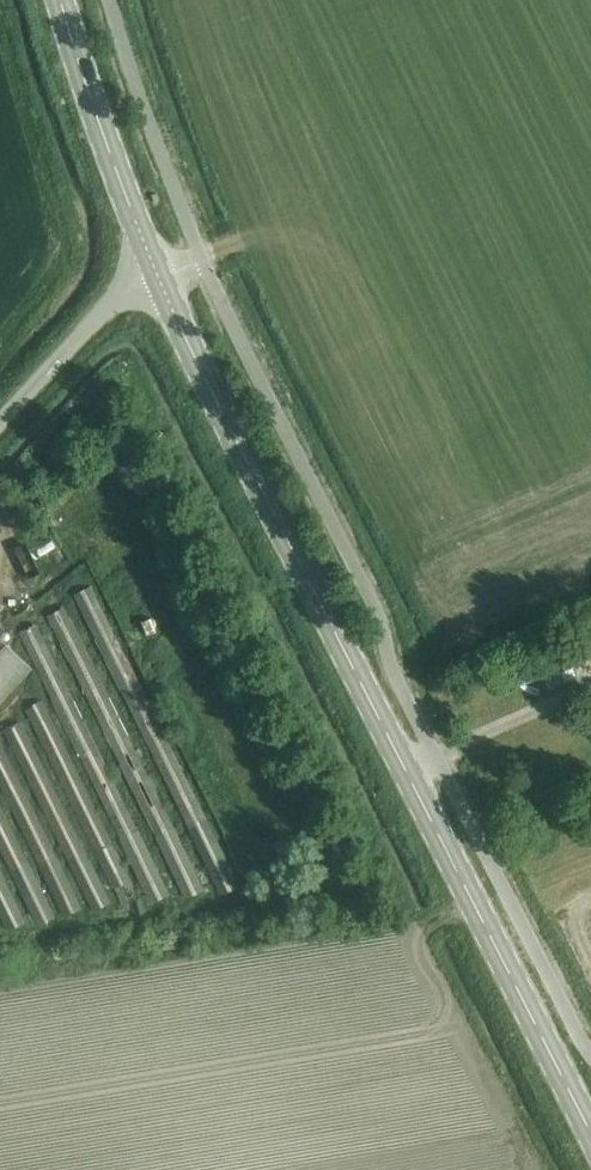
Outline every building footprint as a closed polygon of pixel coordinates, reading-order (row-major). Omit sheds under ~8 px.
[(72,593),(187,826),(205,817),(90,584),(72,593)] [(45,614),(155,835),(172,826),(63,605),(45,614)] [(17,631),(119,838),(138,829),(35,622),(17,631)] [(30,666),(0,637),(0,699),(30,666)] [(23,707),(94,851),(112,842),(41,698),(23,707)] [(3,727),(67,857),(85,849),(20,719),(3,727)] [(38,863),(56,854),(0,741),(0,786),(38,863)] [(9,869),(27,860),(0,806),(0,850),(9,869)] [(146,843),(149,853),(222,835),(219,825),(146,843)]
